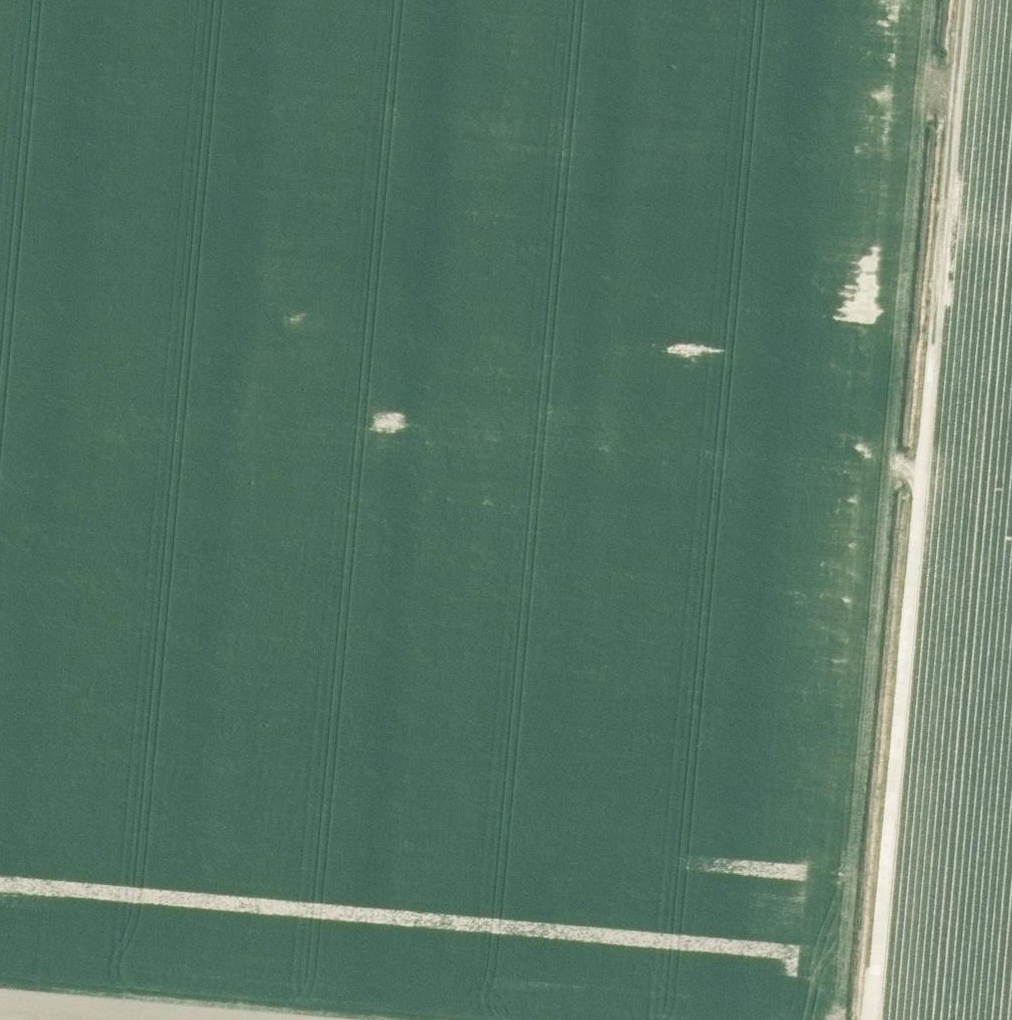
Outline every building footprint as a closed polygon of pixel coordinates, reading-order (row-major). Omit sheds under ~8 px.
[(142,54),(140,71),(150,72),(152,55),(142,54)]
